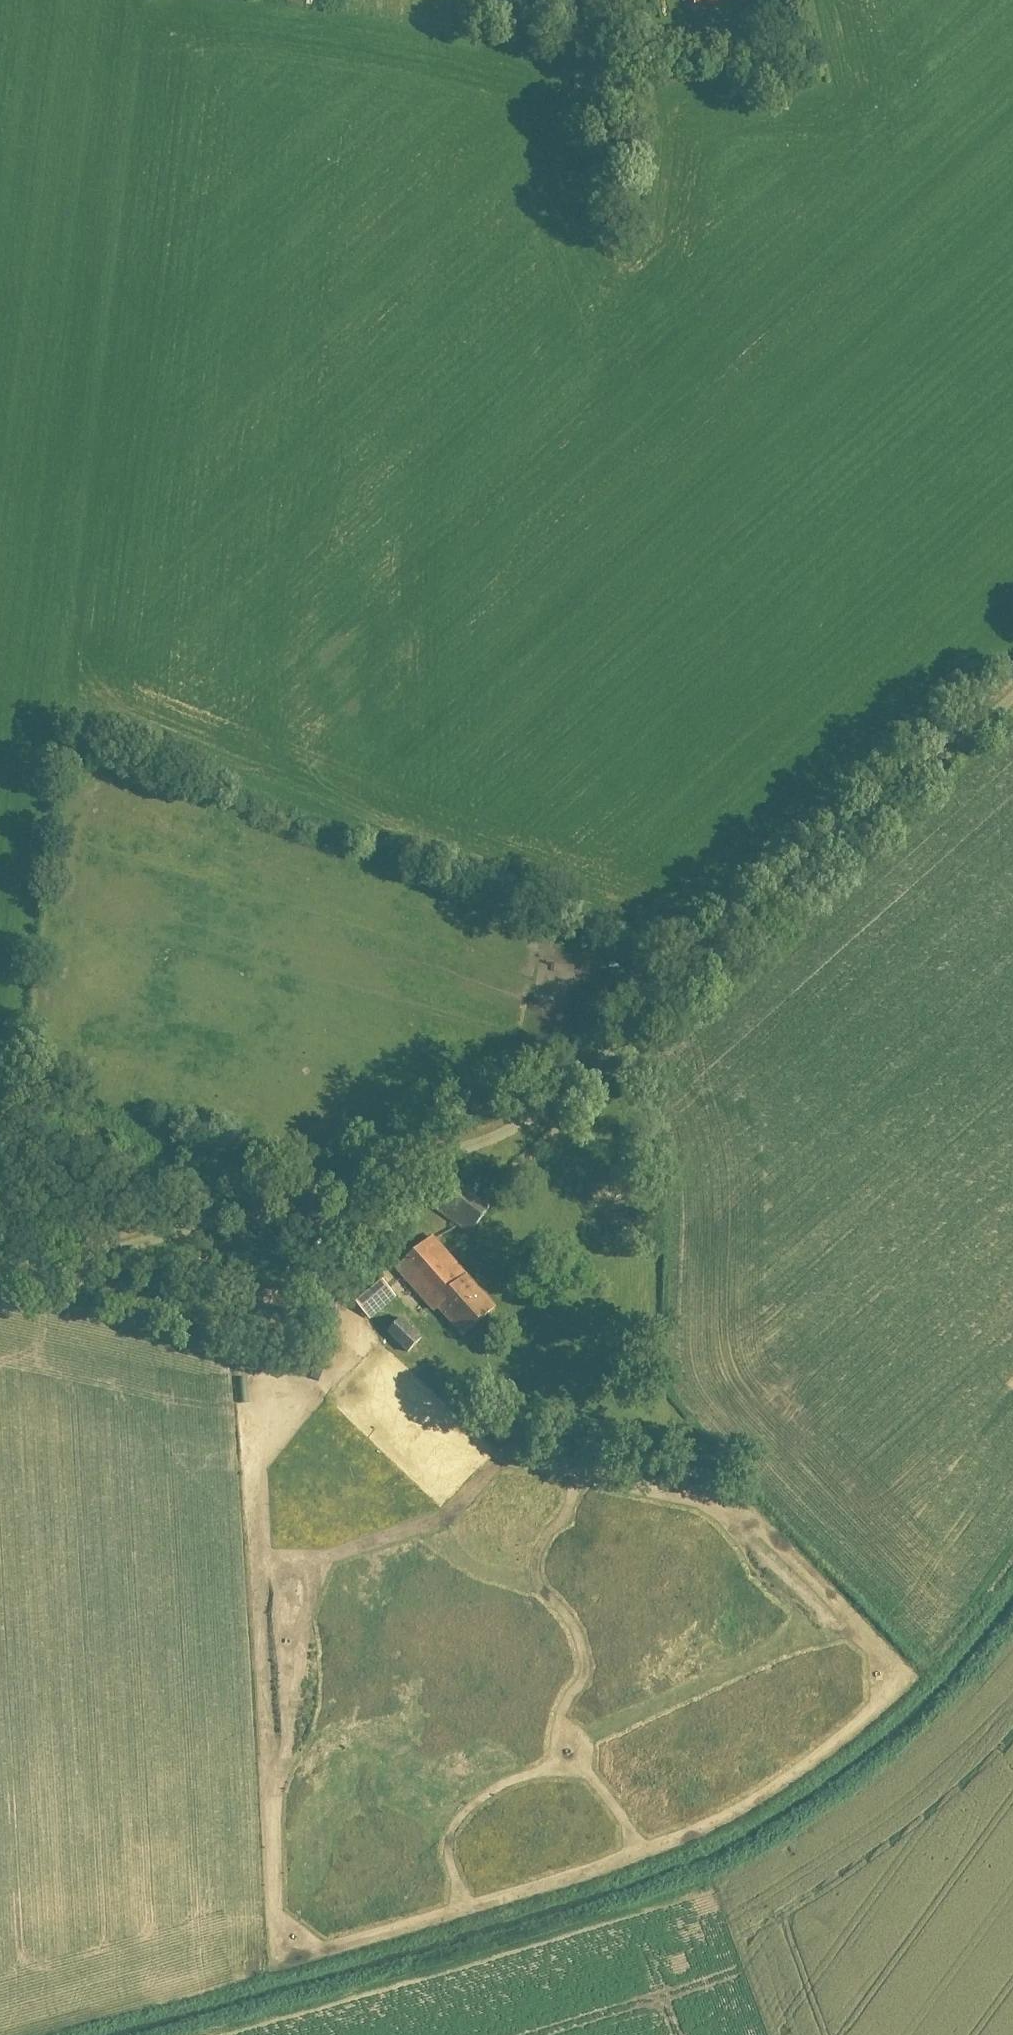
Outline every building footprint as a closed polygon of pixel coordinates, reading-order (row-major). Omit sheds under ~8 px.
[(441,1182),(422,1208),(466,1240),(485,1214),(441,1182)] [(490,1309),(419,1246),(389,1279),(461,1342),(490,1309)] [(341,1302),(367,1327),(395,1297),(369,1272),(341,1302)] [(391,1322),(379,1336),(399,1354),(411,1340),(391,1322)]
